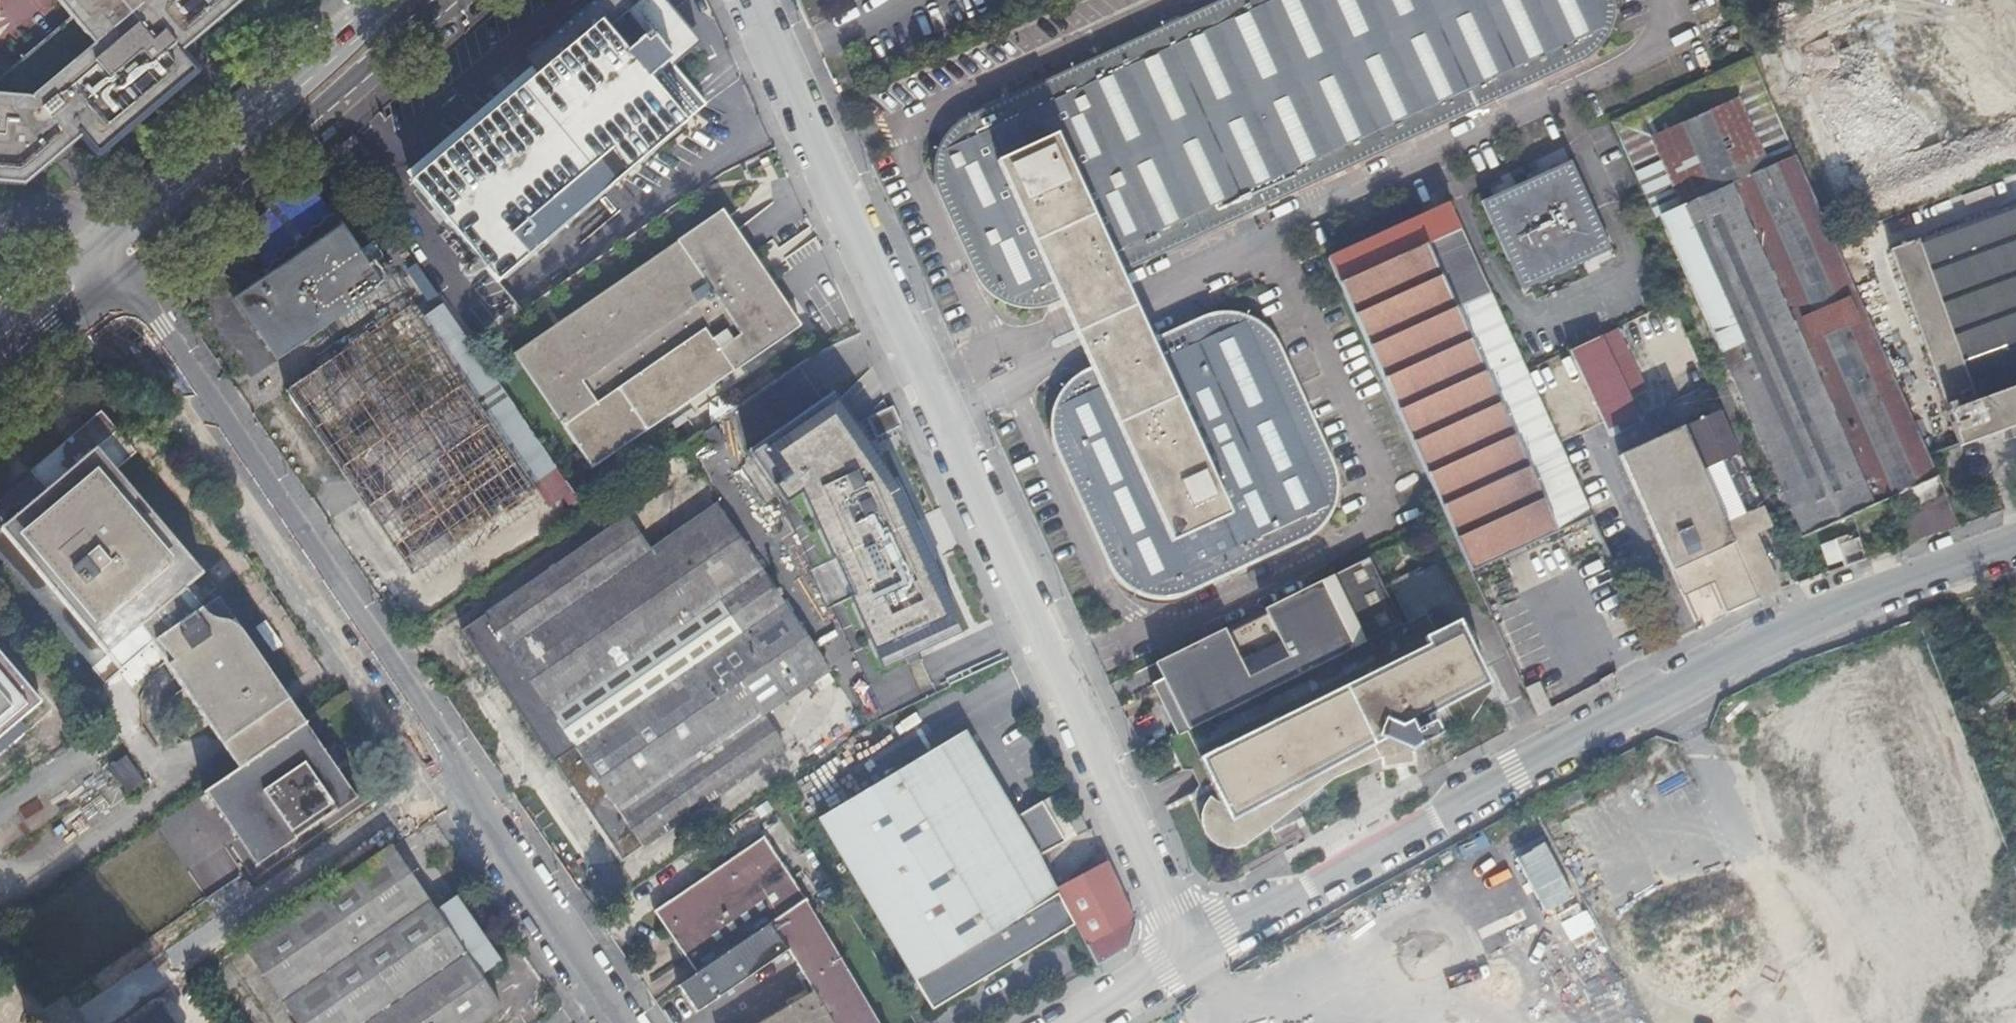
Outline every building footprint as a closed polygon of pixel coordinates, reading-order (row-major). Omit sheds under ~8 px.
[(29,185),(81,142),(86,137),(102,156),(204,70),(189,52),(251,0),(0,0),(0,182),(29,185)] [(496,282),(705,107),(670,65),(694,43),(658,0),(599,0),(542,49),(553,62),(409,183),(496,282)] [(1118,274),(1588,56),(1590,55),(1594,52),(1598,49),(1604,42),(1608,37),(1609,35),(1611,31),(1612,27),(1614,21),(1615,15),(1615,6),(1615,3),(1615,0),(1229,0),(1224,2),(964,121),(957,126),(952,130),(946,135),(942,142),(939,146),(936,154),(935,160),(934,163),(934,169),(934,175),(935,179),(936,186),(937,188),(985,291),(987,293),(991,297),(995,300),(999,303),(1005,305),(1012,308),(1016,309),(1021,310),(1022,310),(1030,311),(1033,310),(1035,310),(1041,309),(1045,308),(1051,306),(1058,302),(1060,301),(1118,274)] [(1703,122),(1713,144),(1729,182),(1795,152),(1755,61),(1728,73),(1742,103),(1722,113),(1703,122)] [(1727,68),(1706,78),(1722,113),(1742,103),(1728,73),(1727,68)] [(1706,78),(1687,87),(1703,122),(1722,113),(1706,78)] [(1609,123),(1636,183),(1691,158),(1689,155),(1713,144),(1703,122),(1687,87),(1609,123)] [(1118,274),(1056,138),(998,164),(1060,301),(1091,369),(1172,546),(1230,520),(1149,341),(1118,274)] [(1707,193),(1659,215),(1802,538),(1901,494),(1908,509),(1946,492),(1833,238),(1795,152),(1729,182),(1713,144),(1689,155),(1691,158),(1707,193)] [(1573,162),(1484,201),(1524,291),(1613,251),(1573,162)] [(1446,521),(1469,570),(1588,514),(1443,201),(1409,218),(1390,226),(1325,257),(1446,521)] [(1960,446),(2015,427),(2015,206),(1893,251),(1950,411),(1948,412),(1960,446)] [(719,208),(514,351),(593,466),(798,324),(719,208)] [(381,285),(330,217),(267,270),(269,273),(234,297),(276,359),(381,285)] [(407,307),(284,391),(409,576),(533,489),(407,307)] [(1208,313),(1149,341),(1091,369),(1088,370),(1082,373),(1077,376),(1073,378),(1068,383),(1066,385),(1061,391),(1058,396),(1056,401),(1054,404),(1053,410),(1051,419),(1051,421),(1051,427),(1053,435),(1054,440),(1114,570),(1116,573),(1118,575),(1119,576),(1124,583),(1130,588),(1132,589),(1136,592),(1140,594),(1143,595),(1149,597),(1155,598),(1159,599),(1164,599),(1169,599),(1172,598),(1179,597),(1311,535),(1315,533),(1322,528),(1327,523),(1329,520),(1332,516),(1335,510),(1337,506),(1338,503),(1338,500),(1339,496),(1339,492),(1339,488),(1339,484),(1338,479),(1337,475),(1335,469),(1333,467),(1275,338),(1272,333),(1268,329),(1263,323),(1259,319),(1255,316),(1249,313),(1243,311),(1236,309),(1232,309),(1223,309),(1216,310),(1208,313)] [(1617,327),(1602,334),(1630,396),(1646,389),(1617,327)] [(1570,348),(1605,425),(1636,410),(1630,396),(1602,334),(1570,348)] [(881,671),(886,668),(906,659),(961,634),(947,605),(950,603),(893,481),(891,482),(877,453),(863,460),(849,439),(858,432),(831,393),(747,451),(785,506),(800,495),(831,562),(832,561),(850,597),(848,599),(881,671)] [(891,407),(865,419),(867,424),(894,412),(891,407)] [(1683,427),(1760,597),(1780,590),(1754,533),(1770,525),(1719,411),(1683,427)] [(894,412),(867,424),(875,439),(902,427),(894,412)] [(1712,575),(1727,611),(1760,597),(1683,427),(1650,441),(1664,471),(1712,575)] [(1619,455),(1632,485),(1664,471),(1650,441),(1619,455)] [(168,674),(239,624),(219,595),(201,608),(185,589),(201,574),(93,452),(74,469),(72,466),(67,471),(61,463),(58,461),(54,460),(50,460),(47,461),(44,462),(0,500),(0,564),(89,669),(103,656),(117,673),(148,646),(168,674)] [(1632,485),(1680,590),(1712,575),(1664,471),(1632,485)] [(1899,517),(1908,544),(1954,527),(1946,502),(1899,517)] [(462,630),(621,860),(786,746),(764,714),(828,669),(715,505),(650,549),(627,515),(462,630)] [(1840,547),(1846,566),(1867,559),(1860,540),(1840,547)] [(1164,679),(1187,727),(1343,652),(1327,618),(1385,589),(1371,557),(1338,573),(1200,640),(1167,656),(1176,674),(1164,679)] [(1410,620),(1427,612),(1455,598),(1438,563),(1424,570),(1422,567),(1392,582),(1410,620)] [(1327,618),(1343,652),(1402,624),(1397,615),(1385,589),(1327,618)] [(1187,727),(1165,738),(1179,770),(1200,760),(1216,794),(1212,797),(1207,793),(1206,795),(1203,799),(1201,804),(1201,807),(1200,810),(1200,817),(1201,825),(1203,829),(1204,831),(1208,837),(1211,840),(1214,843),(1219,845),(1224,847),(1229,848),(1235,849),(1240,848),(1245,847),(1250,844),(1503,703),(1492,682),(1484,666),(1460,669),(1455,642),(1468,629),(1463,622),(1458,625),(1456,620),(1435,630),(1427,612),(1410,620),(1402,624),(1343,652),(1187,727)] [(239,624),(168,674),(237,768),(306,722),(239,624)] [(21,725),(14,717),(34,700),(0,660),(0,744),(21,725)] [(1523,688),(1536,715),(1547,709),(1535,683),(1523,688)] [(237,768),(202,792),(254,865),(355,792),(306,722),(237,768)] [(932,1008),(1074,922),(1056,888),(1048,872),(1047,870),(1039,855),(1062,843),(1067,840),(1042,800),(1016,816),(965,732),(818,817),(932,1008)] [(107,769),(124,793),(142,781),(125,758),(107,769)] [(1087,826),(1078,807),(1067,812),(1076,831),(1087,826)] [(653,912),(696,974),(805,900),(763,839),(653,912)] [(1039,855),(1047,870),(1069,859),(1062,843),(1039,855)] [(296,1022),(480,1022),(502,1008),(479,975),(499,961),(454,896),(433,910),(388,845),(242,945),(296,1022)] [(1099,864),(1108,860),(1104,850),(1095,855),(1099,864)] [(1074,922),(1096,964),(1128,945),(1136,924),(1108,860),(1099,864),(1056,888),(1074,922)] [(696,974),(678,986),(696,1012),(787,949),(812,990),(758,1022),(880,1022),(806,899),(805,900),(696,974)]
